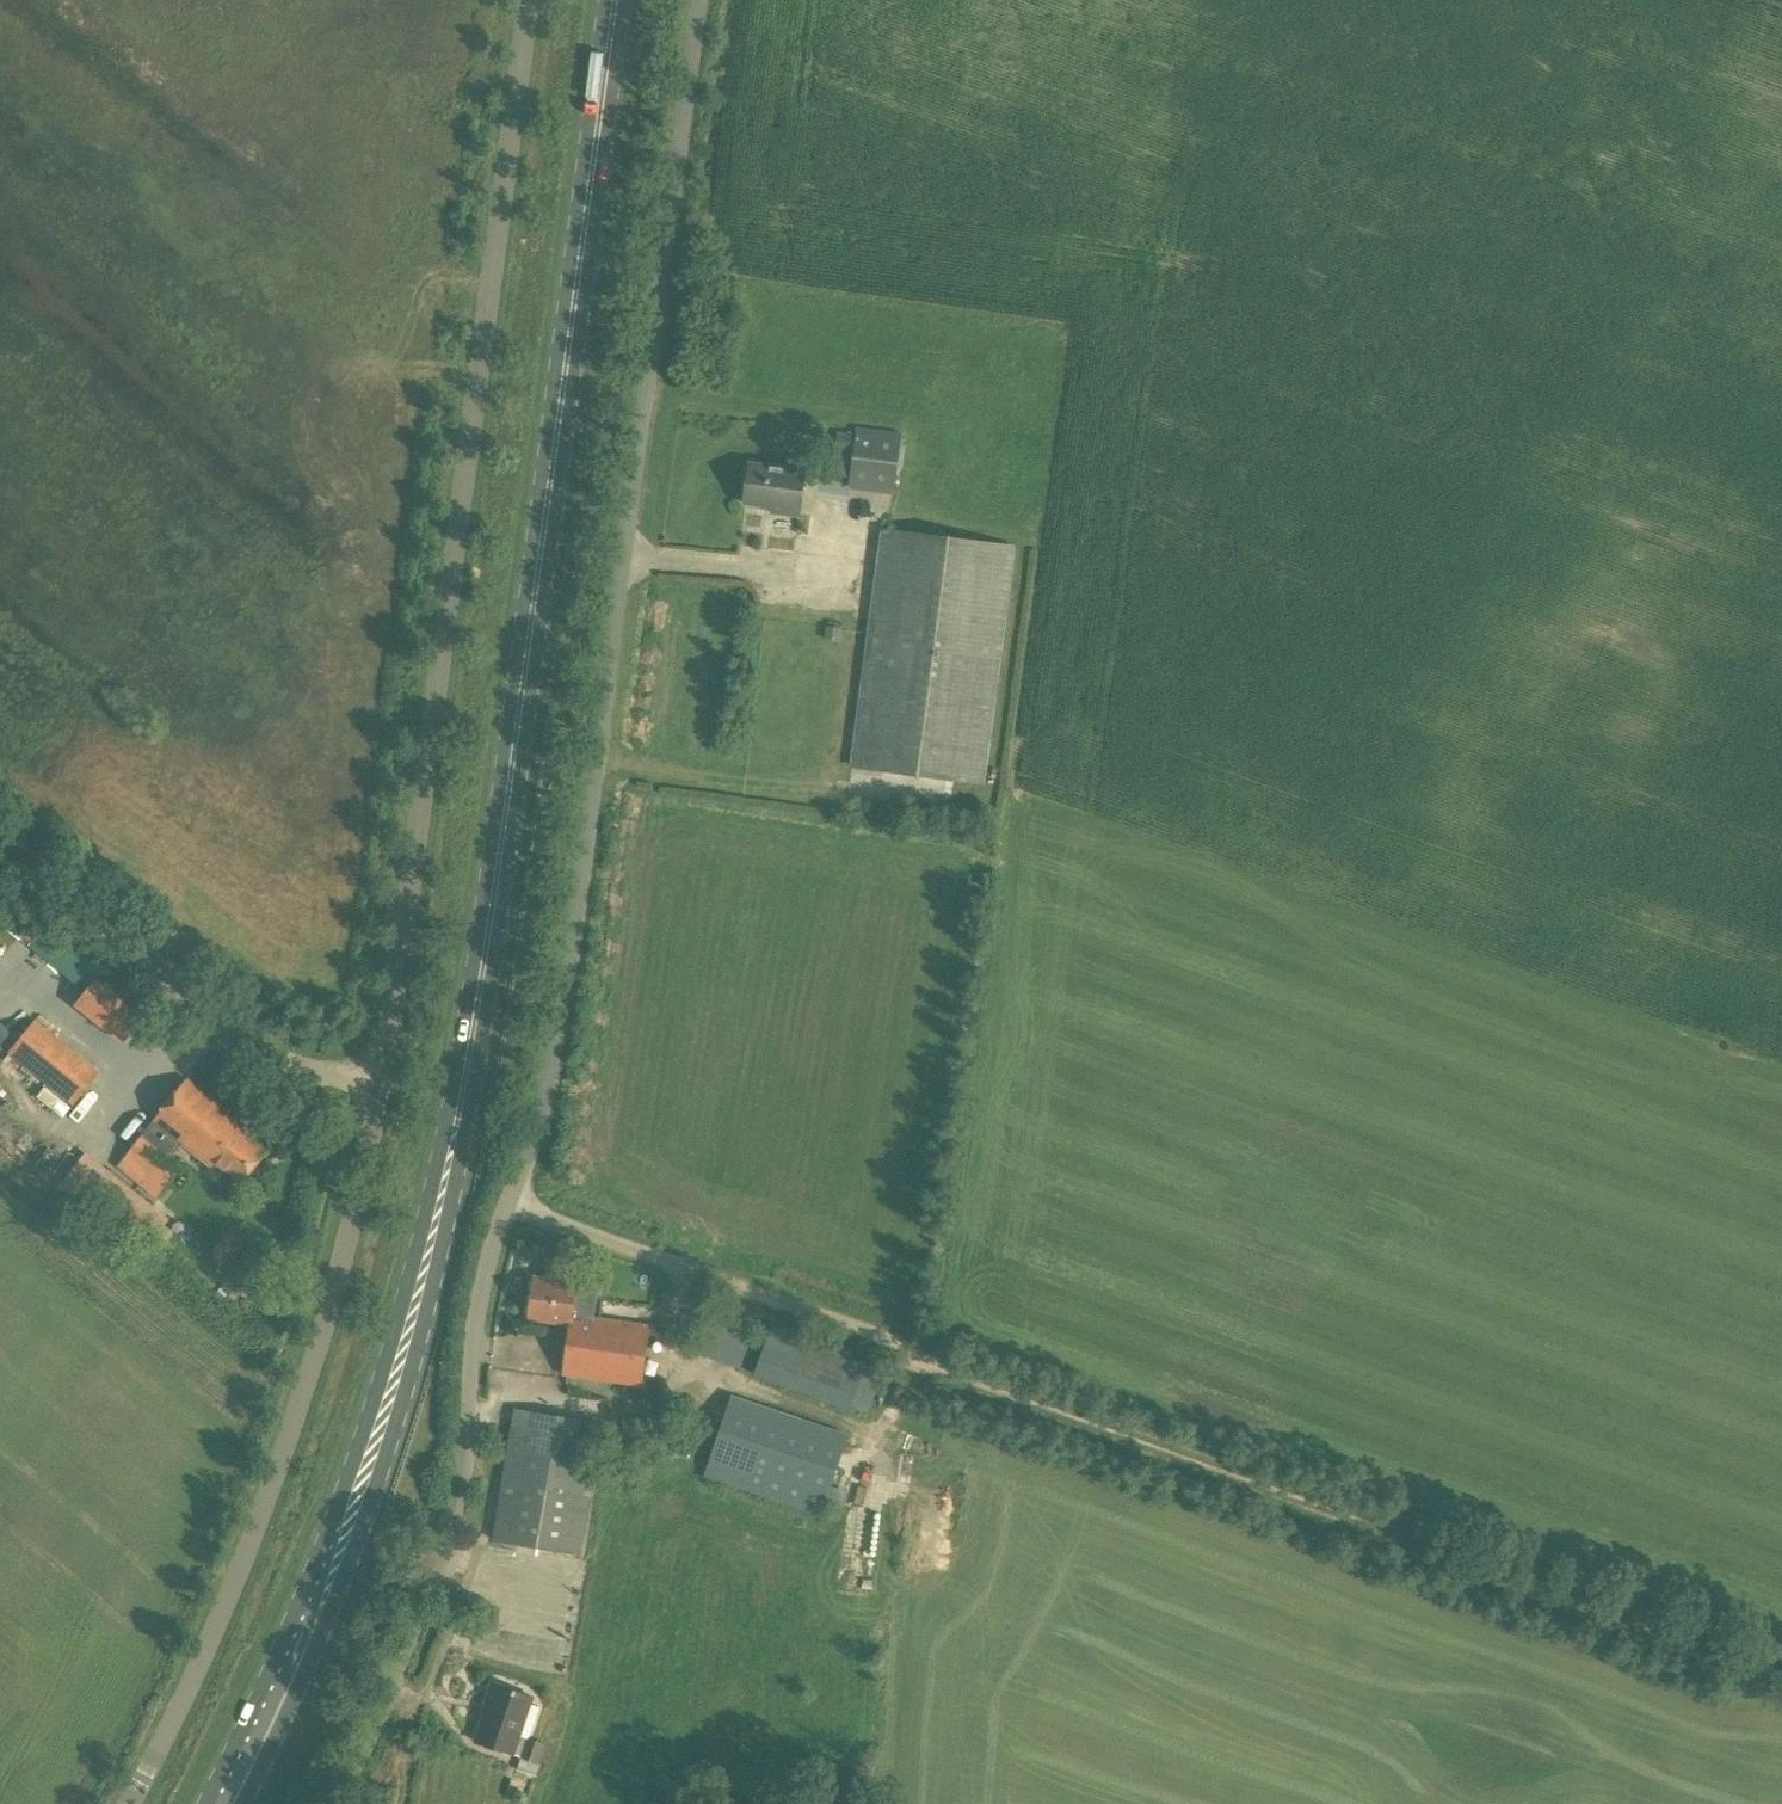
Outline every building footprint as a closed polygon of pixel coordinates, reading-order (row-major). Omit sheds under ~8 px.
[(895,494),(903,431),(857,425),(850,488),(895,494)] [(801,516),(807,468),(749,462),(744,504),(772,507),(771,513),(801,516)] [(884,531),(863,685),(852,767),(983,785),(1015,549),(884,531)] [(125,1043),(147,1015),(98,978),(76,1004),(125,1043)] [(74,1105),(101,1071),(36,1018),(8,1051),(74,1105)] [(267,1150),(242,1130),(247,1124),(189,1078),(128,1154),(151,1172),(142,1184),(157,1196),(183,1164),(172,1155),(182,1143),(212,1166),(216,1161),(242,1181),(267,1150)] [(142,1252),(169,1218),(87,1152),(59,1187),(142,1252)] [(595,1295),(597,1279),(579,1277),(578,1281),(535,1275),(529,1318),(570,1324),(564,1373),(643,1384),(651,1324),(574,1313),(577,1292),(595,1295)] [(740,1370),(753,1329),(716,1317),(703,1358),(740,1370)] [(869,1413),(884,1371),(867,1365),(868,1363),(851,1357),(852,1352),(772,1324),(754,1375),(851,1410),(852,1407),(869,1413)] [(822,1517),(850,1433),(732,1393),(704,1477),(822,1517)] [(579,1553),(591,1485),(602,1423),(517,1410),(494,1540),(579,1553)] [(690,1458),(692,1417),(652,1415),(650,1456),(690,1458)] [(646,1448),(648,1418),(623,1416),(621,1446),(646,1448)] [(536,1776),(547,1743),(530,1737),(534,1725),(525,1722),(533,1696),(493,1682),(486,1701),(489,1702),(476,1740),(522,1756),(517,1770),(536,1776)]
